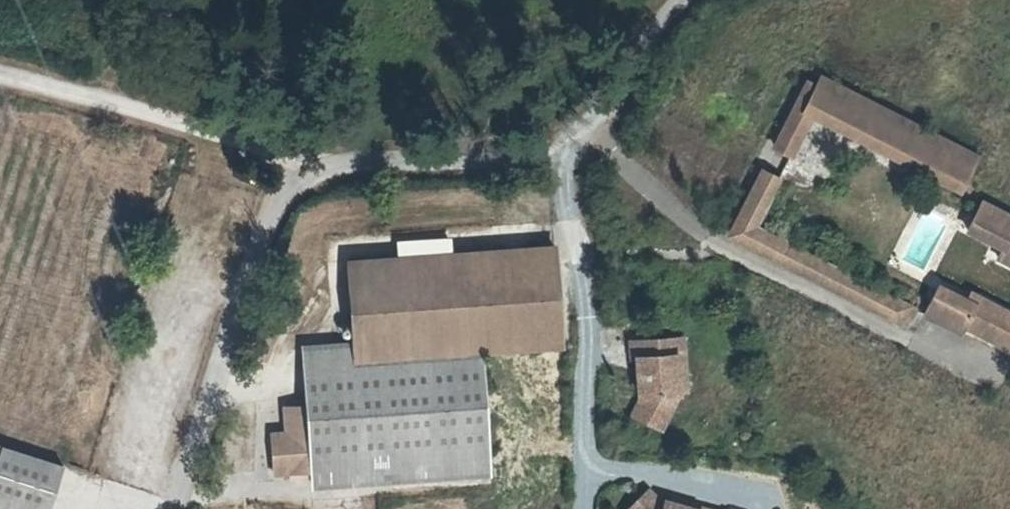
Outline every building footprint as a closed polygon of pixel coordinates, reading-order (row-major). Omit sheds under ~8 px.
[(810,83),(772,149),(789,159),(813,118),(951,195),(972,158),(821,73),(814,86),(810,83)] [(727,228),(896,323),(906,305),(754,220),(783,169),(765,160),(727,228)] [(980,204),(963,234),(998,254),(992,266),(1009,276),(1009,222),(980,204)] [(565,353),(558,244),(347,256),(353,364),(301,367),(302,407),(306,479),(306,485),(487,480),(482,357),(565,353)] [(935,327),(949,304),(929,293),(916,316),(935,327)] [(956,309),(969,316),(971,313),(1009,335),(1009,320),(965,294),(956,309)] [(1009,342),(1009,335),(971,313),(969,316),(956,309),(949,304),(935,327),(954,338),(961,328),(1003,353),(1006,348),(1009,342)] [(906,305),(896,323),(902,326),(912,308),(906,305)] [(679,342),(628,344),(628,360),(633,360),(633,374),(636,374),(636,384),(634,384),(634,404),(626,418),(654,433),(670,404),(670,398),(673,398),(672,360),(679,359),(679,342)] [(679,359),(672,360),(673,398),(681,398),(679,359)] [(306,479),(302,407),(276,408),(277,432),(263,433),(266,481),(306,479)] [(57,468),(0,450),(0,508),(48,508),(57,468)] [(659,508),(648,496),(634,508),(663,508),(659,508)]
